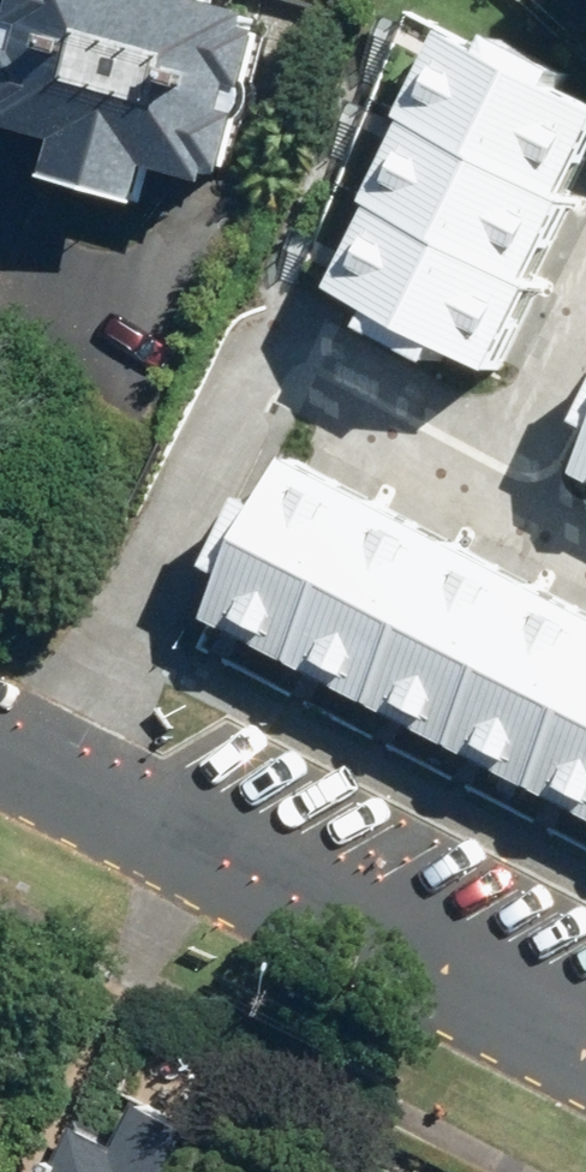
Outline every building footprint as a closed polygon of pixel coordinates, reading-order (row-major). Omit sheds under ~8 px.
[(8,130),(65,145),(55,182),(148,207),(158,172),(216,187),(220,173),(236,177),(275,33),(258,28),(262,12),(218,0),(27,0),(0,101),(0,108),(13,112),(8,130)] [(585,168),(585,87),(454,20),(411,104),(417,106),(576,187),(585,168)] [(583,191),(576,187),(417,106),(374,190),(381,193),(541,274),(583,191)] [(512,365),(554,281),(541,274),(381,193),(338,277),(512,365)] [(218,604),(300,646),(382,489),(300,447),(218,604)] [(300,646),(382,689),(464,532),(382,489),(300,646)] [(382,689),(464,731),(546,574),(464,532),(382,689)] [(546,774),(585,698),(585,595),(546,574),(464,731),(546,774)] [(585,794),(585,698),(546,774),(585,794)] [(141,1097),(119,1140),(83,1121),(57,1171),(241,1171),(251,1153),(141,1097)]
